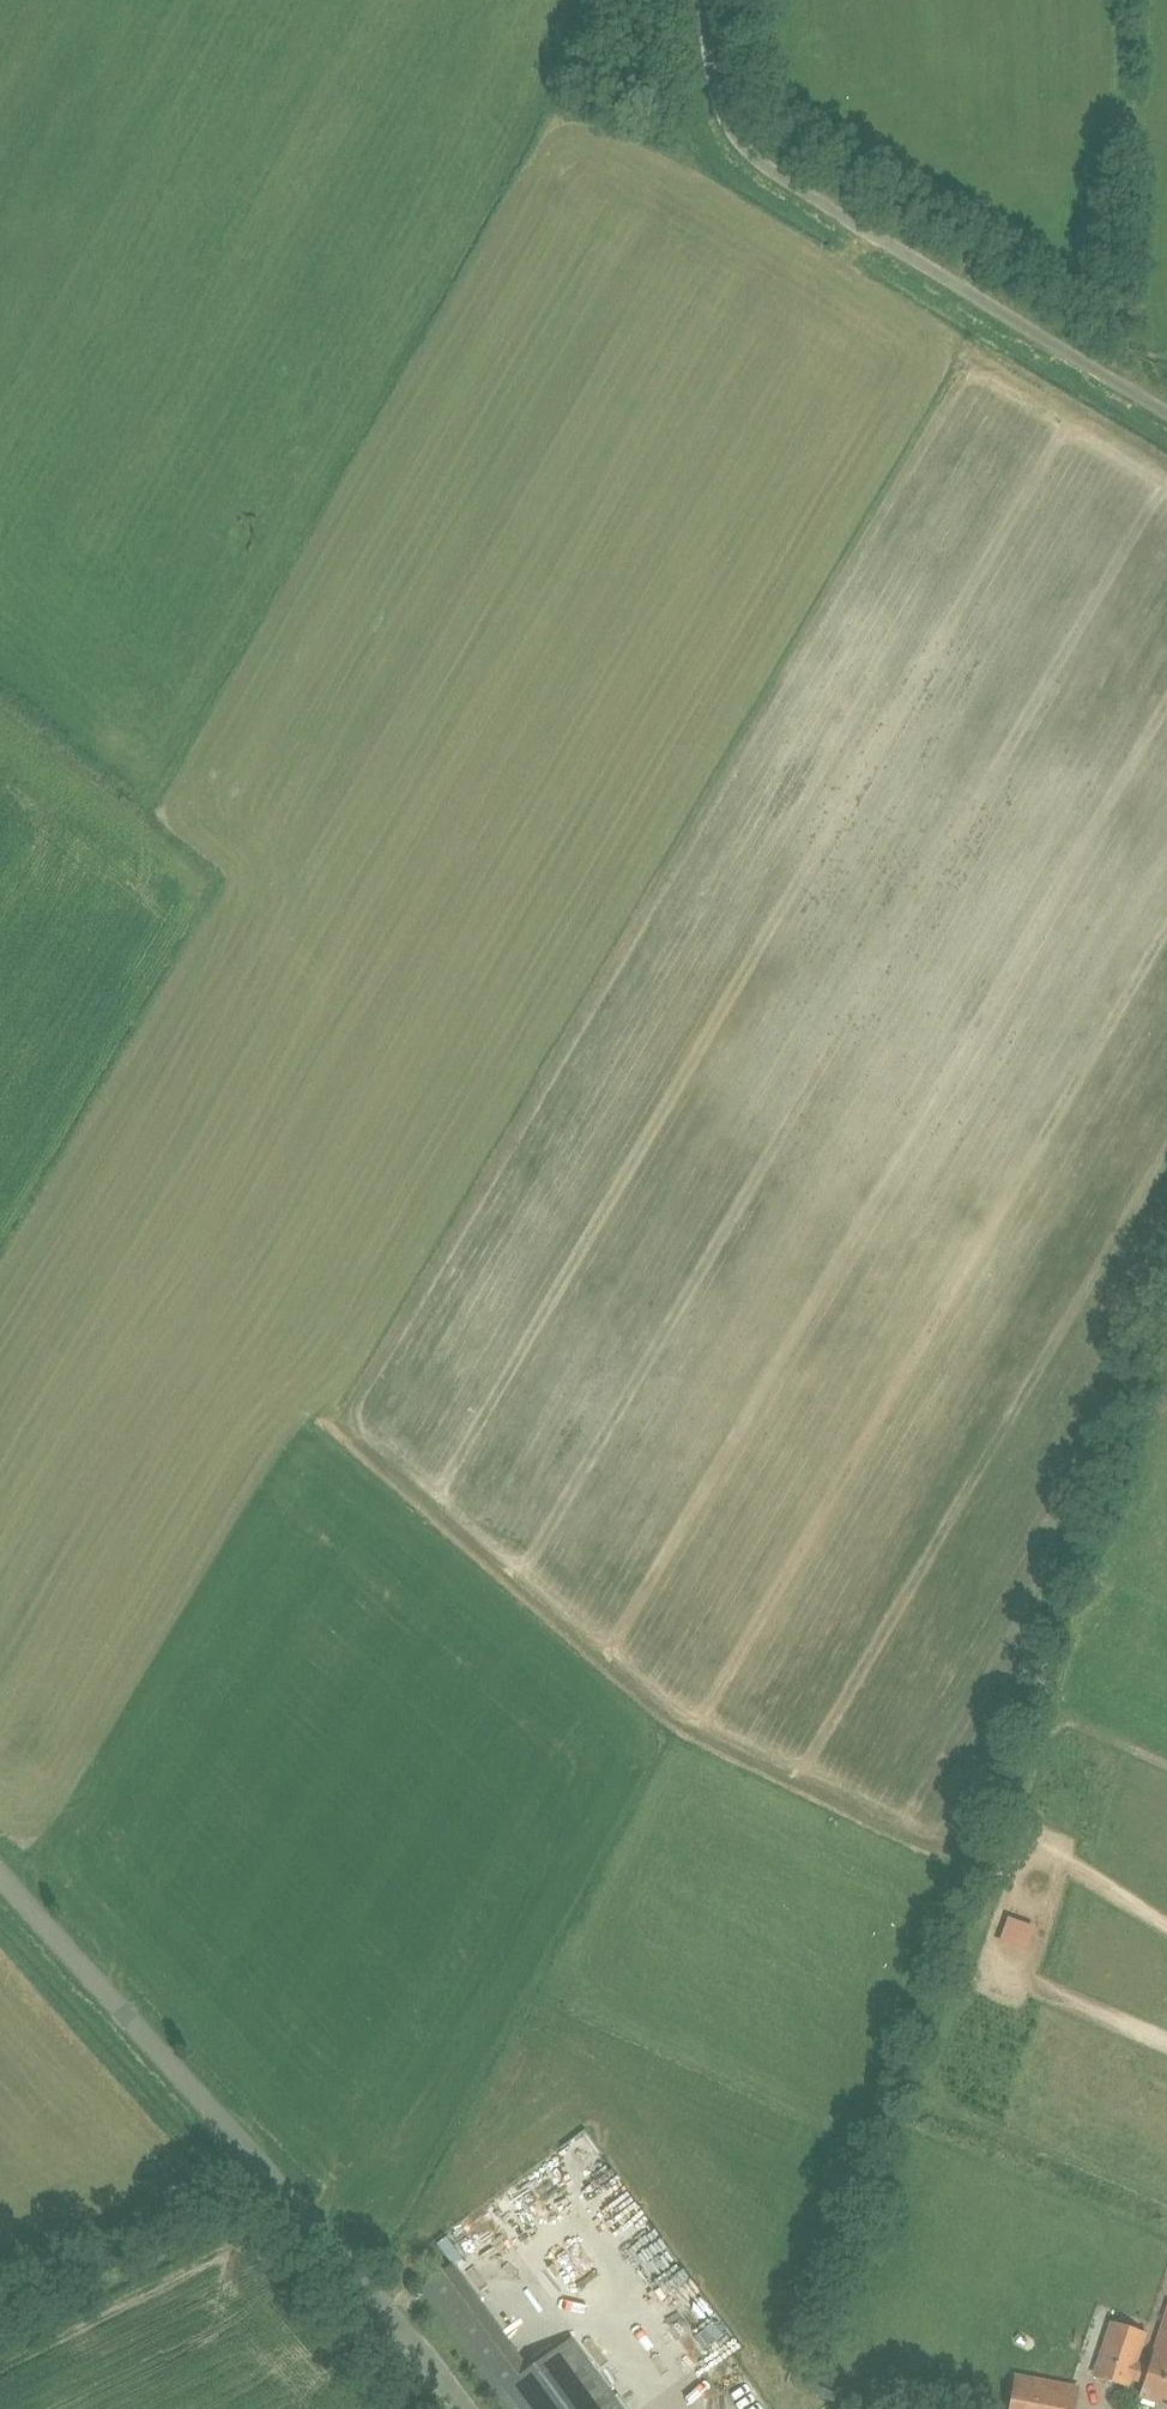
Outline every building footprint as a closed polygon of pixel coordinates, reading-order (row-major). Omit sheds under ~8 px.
[(1166,2354),(1166,2304),(1152,2349),(1166,2354)] [(1153,2358),(1152,2359),(1149,2367),(1136,2362),(1145,2334),(1111,2323),(1093,2375),(1128,2387),(1130,2379),(1144,2384),(1139,2397),(1158,2403),(1159,2397),(1166,2400),(1166,2354),(1152,2349),(1150,2353),(1153,2358)] [(500,2393),(511,2408),(618,2408),(570,2343),(529,2372),(500,2393)] [(1030,2382),(1015,2379),(1009,2408),(1073,2408),(1077,2391),(1054,2387),(1030,2382)]
